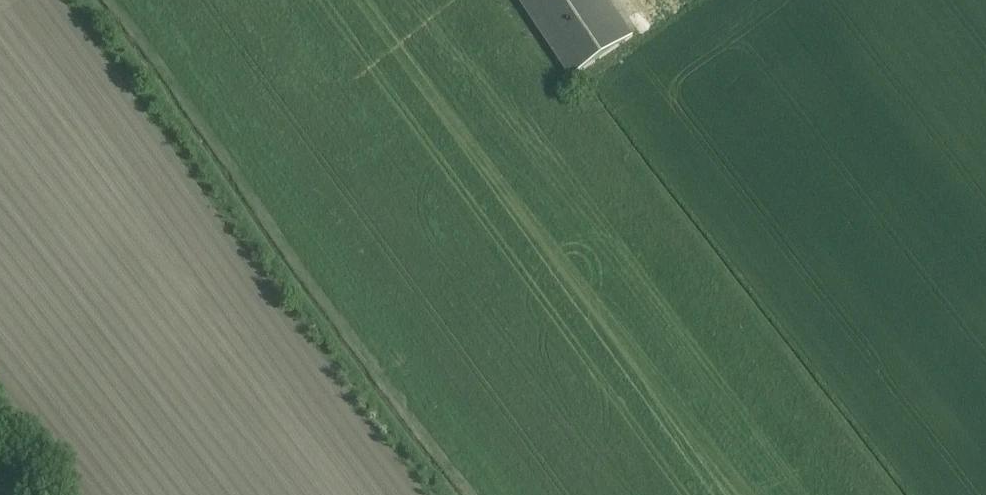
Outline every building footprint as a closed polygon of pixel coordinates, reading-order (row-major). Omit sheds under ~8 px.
[(642,25),(683,4),(681,0),(629,0),(642,25)]
